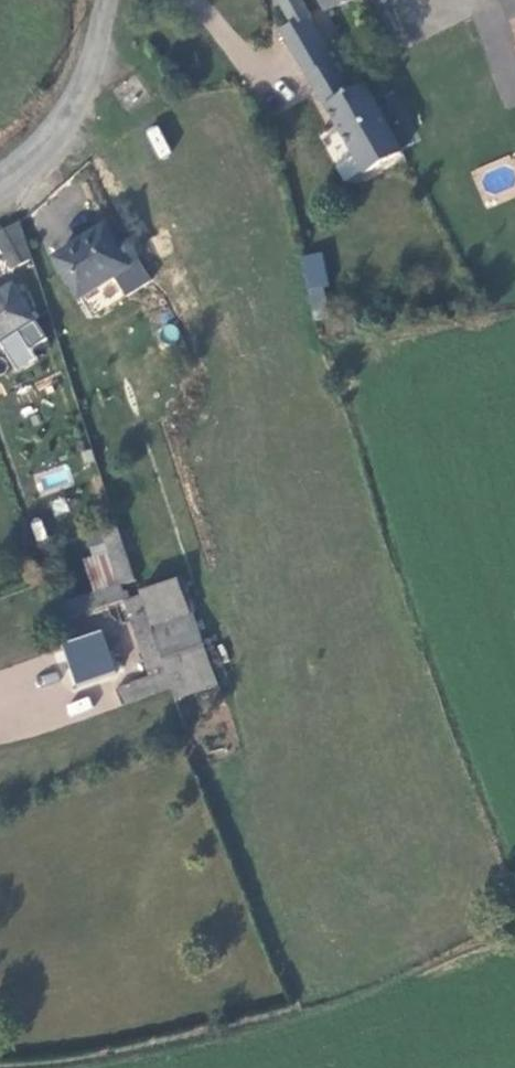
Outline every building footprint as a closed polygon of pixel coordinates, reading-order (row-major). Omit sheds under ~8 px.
[(296,30),(313,21),(302,0),(281,0),(296,30)] [(328,13),(353,0),(321,0),(328,13)] [(511,25),(514,23),(514,0),(501,0),(511,25)] [(296,30),(287,35),(361,177),(403,155),(367,87),(351,95),(313,21),(296,30)] [(159,158),(171,152),(157,125),(145,131),(159,158)] [(0,232),(0,246),(8,269),(27,261),(16,224),(0,232)] [(100,231),(49,262),(72,300),(123,269),(100,231)] [(309,307),(329,303),(319,252),(299,256),(309,307)] [(0,292),(0,343),(33,325),(11,285),(0,292)] [(69,466),(37,470),(40,491),(71,487),(69,466)] [(52,592),(43,595),(53,621),(68,617),(125,602),(141,597),(117,525),(108,530),(112,540),(105,543),(113,566),(89,575),(93,589),(118,585),(120,591),(57,604),(52,592)] [(152,631),(191,619),(180,585),(141,597),(152,631)] [(159,655),(152,631),(141,597),(125,602),(130,616),(144,661),(159,655)] [(130,616),(125,602),(68,617),(72,629),(130,616)] [(72,629),(68,617),(53,621),(57,633),(72,629)] [(171,693),(174,703),(218,690),(195,618),(191,619),(152,631),(159,655),(171,693)] [(105,678),(118,673),(106,645),(71,660),(82,687),(105,678)] [(124,708),(171,693),(159,655),(144,661),(152,682),(118,694),(124,708)] [(105,678),(82,687),(85,694),(107,686),(105,678)]
